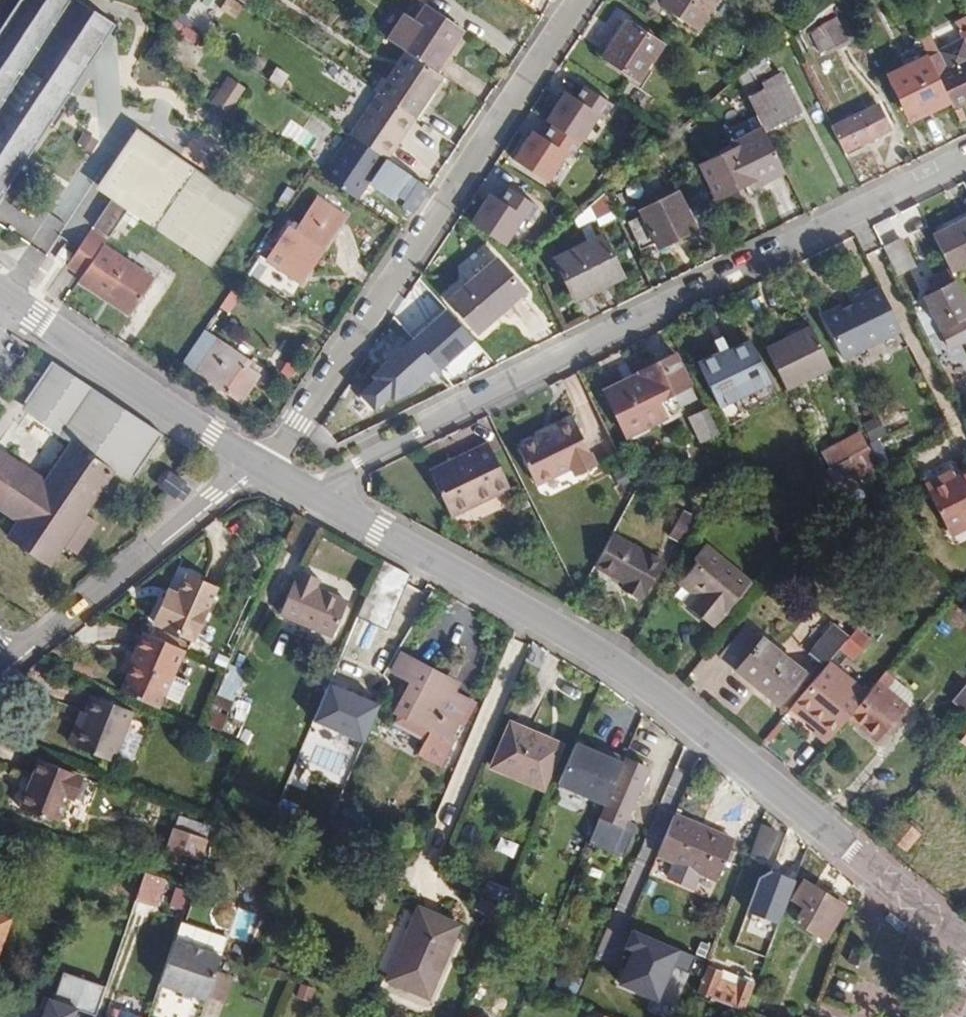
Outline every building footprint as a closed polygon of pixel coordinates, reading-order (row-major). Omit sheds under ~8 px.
[(94,59),(83,52),(86,48),(87,45),(87,44),(86,40),(85,38),(83,36),(79,34),(75,34),(71,36),(59,21),(73,0),(19,0),(0,29),(0,200),(94,59)] [(77,0),(73,0),(59,21),(71,36),(75,34),(79,34),(83,36),(85,38),(86,40),(87,44),(87,45),(86,48),(83,52),(94,59),(116,26),(77,0)] [(243,7),(232,0),(225,11),(236,18),(243,7)] [(716,0),(663,0),(661,3),(698,28),(716,0)] [(405,51),(435,72),(463,30),(426,5),(415,22),(398,47),(405,51)] [(176,10),(172,17),(188,27),(192,21),(176,10)] [(415,22),(404,15),(388,40),(398,47),(415,22)] [(188,27),(172,17),(166,26),(181,37),(188,27)] [(810,34),(819,51),(846,38),(836,18),(822,25),(810,34)] [(956,23),(963,38),(965,37),(965,18),(956,23)] [(604,57),(639,81),(662,46),(627,23),(604,57)] [(927,57),(951,108),(965,101),(965,37),(963,38),(964,39),(938,52),(930,36),(919,41),(921,46),(927,57)] [(927,57),(921,46),(884,64),(889,75),(927,57)] [(442,76),(435,72),(405,51),(377,93),(378,94),(414,118),(442,76)] [(949,103),(927,57),(889,75),(888,75),(909,121),(949,103)] [(771,70),(763,59),(749,69),(756,80),(771,70)] [(801,113),(781,73),(761,83),(764,88),(757,92),(746,70),(737,77),(756,117),(764,131),(801,113)] [(225,115),(245,90),(230,78),(210,103),(225,115)] [(564,144),(575,149),(600,100),(575,88),(570,98),(549,88),(509,168),(543,185),(564,144)] [(386,159),(414,118),(378,94),(350,135),(386,159)] [(877,105),(831,127),(844,153),(890,130),(877,105)] [(736,149),(702,166),(717,198),(756,178),(758,182),(783,170),(764,131),(756,117),(727,131),(736,149)] [(373,180),(386,159),(350,135),(322,176),(356,199),(370,178),(373,180)] [(163,172),(173,158),(139,136),(130,151),(163,172)] [(200,246),(223,211),(200,196),(209,182),(173,158),(163,172),(130,151),(107,185),(117,191),(117,190),(121,193),(140,206),(154,215),(200,246)] [(232,197),(209,182),(200,196),(223,211),(232,197)] [(502,185),(490,204),(480,197),(461,226),(501,251),(531,203),(502,185)] [(111,200),(92,228),(108,238),(127,210),(194,255),(200,246),(154,215),(140,206),(121,193),(117,190),(117,191),(121,194),(115,203),(111,200)] [(614,211),(605,192),(590,206),(596,220),(614,211)] [(658,248),(696,229),(677,193),(640,212),(642,216),(628,222),(641,249),(655,242),(658,248)] [(0,211),(0,220),(44,247),(58,225),(10,196),(0,211)] [(242,204),(232,197),(223,211),(233,218),(242,204)] [(300,283),(344,216),(318,199),(297,231),(290,226),(267,261),(300,283)] [(578,228),(596,220),(590,206),(574,220),(578,228)] [(233,218),(223,211),(200,246),(194,255),(204,261),(233,218)] [(614,211),(596,220),(598,226),(618,218),(614,211)] [(965,265),(965,220),(933,235),(951,272),(965,265)] [(155,280),(102,245),(105,240),(91,230),(73,257),(66,268),(80,277),(78,281),(130,316),(155,280)] [(623,277),(602,236),(555,259),(575,301),(623,277)] [(884,248),(897,275),(915,267),(902,240),(884,248)] [(73,257),(61,250),(54,260),(66,268),(73,257)] [(497,260),(450,300),(478,332),(524,292),(497,260)] [(955,280),(950,270),(930,280),(935,290),(923,296),(951,349),(965,342),(965,302),(955,280)] [(901,330),(881,287),(867,294),(863,286),(846,294),(852,306),(843,310),(841,306),(822,315),(842,358),(901,330)] [(831,367),(812,328),(767,350),(786,389),(831,367)] [(249,362),(204,331),(184,362),(197,371),(196,372),(241,402),(259,376),(246,367),(249,362)] [(720,407),(769,384),(750,343),(719,357),(718,353),(699,362),(720,407)] [(631,383),(604,397),(625,438),(665,418),(657,402),(677,393),(683,406),(698,399),(675,354),(637,373),(638,374),(629,379),(631,383)] [(160,437),(50,362),(22,403),(40,414),(111,463),(132,478),(160,437)] [(631,383),(629,379),(602,392),(604,397),(631,383)] [(720,433),(708,409),(690,418),(701,442),(720,433)] [(111,463),(40,414),(35,421),(70,445),(106,470),(111,463)] [(571,414),(550,425),(552,429),(536,438),(517,447),(535,483),(571,465),(575,474),(596,463),(571,414)] [(552,429),(550,425),(533,433),(536,438),(552,429)] [(880,466),(861,431),(821,453),(839,488),(880,466)] [(488,444),(429,471),(448,512),(473,501),(475,505),(509,489),(488,444)] [(44,483),(6,457),(0,466),(0,511),(18,523),(7,539),(48,567),(62,547),(74,555),(95,524),(83,515),(111,473),(106,470),(70,445),(44,483)] [(955,477),(952,471),(925,484),(928,490),(955,477)] [(965,522),(965,472),(955,477),(928,490),(947,531),(965,522)] [(184,483),(170,474),(167,474),(163,475),(161,477),(160,480),(161,487),(175,497),(184,483)] [(192,489),(184,483),(175,497),(183,503),(192,489)] [(687,545),(700,522),(682,513),(670,535),(687,545)] [(947,531),(950,537),(965,529),(965,522),(947,531)] [(663,563),(613,535),(596,566),(626,583),(622,590),(639,599),(643,593),(646,594),(663,563)] [(750,582),(705,545),(693,559),(697,562),(683,580),(699,594),(688,608),(713,628),(750,582)] [(697,562),(693,559),(675,582),(692,595),(684,605),(688,608),(699,594),(683,580),(697,562)] [(280,613),(333,636),(348,602),(314,588),(318,579),(301,571),(297,580),(294,579),(280,613)] [(162,602),(153,623),(191,641),(216,589),(186,575),(177,595),(172,592),(167,604),(162,602)] [(167,604),(172,592),(168,590),(162,602),(167,604)] [(810,653),(825,666),(828,662),(840,648),(850,636),(834,623),(810,653)] [(805,673),(747,625),(720,657),(778,706),(805,673)] [(857,627),(850,636),(840,648),(854,660),(871,639),(857,627)] [(137,651),(132,662),(124,678),(165,697),(186,652),(142,631),(134,650),(137,651)] [(137,651),(134,650),(129,661),(132,662),(137,651)] [(400,713),(431,729),(448,738),(466,702),(452,695),(435,686),(439,677),(400,657),(392,673),(412,683),(398,712),(400,713)] [(827,743),(848,718),(868,693),(828,662),(825,666),(791,708),(816,729),(813,732),(827,743)] [(231,666),(208,724),(225,731),(248,673),(231,666)] [(868,693),(848,718),(877,742),(906,706),(887,690),(895,681),(885,673),(868,693)] [(457,686),(439,677),(435,686),(452,695),(457,686)] [(912,695),(895,681),(887,690),(906,706),(912,699),(912,695)] [(957,694),(965,702),(965,683),(957,694)] [(378,706),(328,684),(314,717),(364,738),(378,706)] [(92,695),(85,714),(88,716),(76,747),(112,762),(133,712),(92,695)] [(431,729),(400,713),(394,725),(425,741),(431,729)] [(88,716),(85,714),(72,745),(76,747),(88,716)] [(543,790),(563,745),(538,734),(535,739),(508,727),(491,768),(543,790)] [(558,783),(607,805),(627,760),(577,738),(558,783)] [(74,800),(84,777),(40,759),(19,808),(56,823),(67,797),(74,800)] [(607,805),(601,819),(622,828),(648,769),(627,760),(607,805)] [(657,856),(716,881),(734,841),(674,815),(657,856)] [(180,818),(169,848),(199,858),(209,829),(180,818)] [(901,819),(888,836),(904,850),(918,834),(901,819)] [(767,861),(778,833),(762,827),(751,856),(767,861)] [(781,921),(793,880),(762,871),(751,912),(781,921)] [(163,880),(143,873),(134,901),(154,908),(163,880)] [(827,896),(804,881),(792,899),(804,907),(795,921),(824,939),(847,903),(829,892),(827,896)] [(403,942),(386,981),(428,999),(460,925),(422,909),(407,944),(403,942)] [(10,918),(0,915),(0,948),(10,918)] [(661,1002),(679,951),(636,936),(619,987),(661,1002)] [(221,956),(174,940),(159,985),(206,1001),(221,956)] [(865,969),(871,954),(854,948),(848,963),(865,969)] [(739,984),(719,976),(721,971),(709,967),(699,992),(743,1009),(753,983),(741,979),(739,984)] [(102,988),(63,974),(53,1002),(43,999),(39,1010),(44,1012),(42,1016),(74,1016),(76,1010),(92,1016),(102,988)] [(159,985),(147,1016),(201,1016),(206,1001),(159,985)] [(634,1016),(651,1016),(653,1012),(639,1006),(634,1016)] [(111,1009),(108,1016),(135,1016),(111,1009)]
